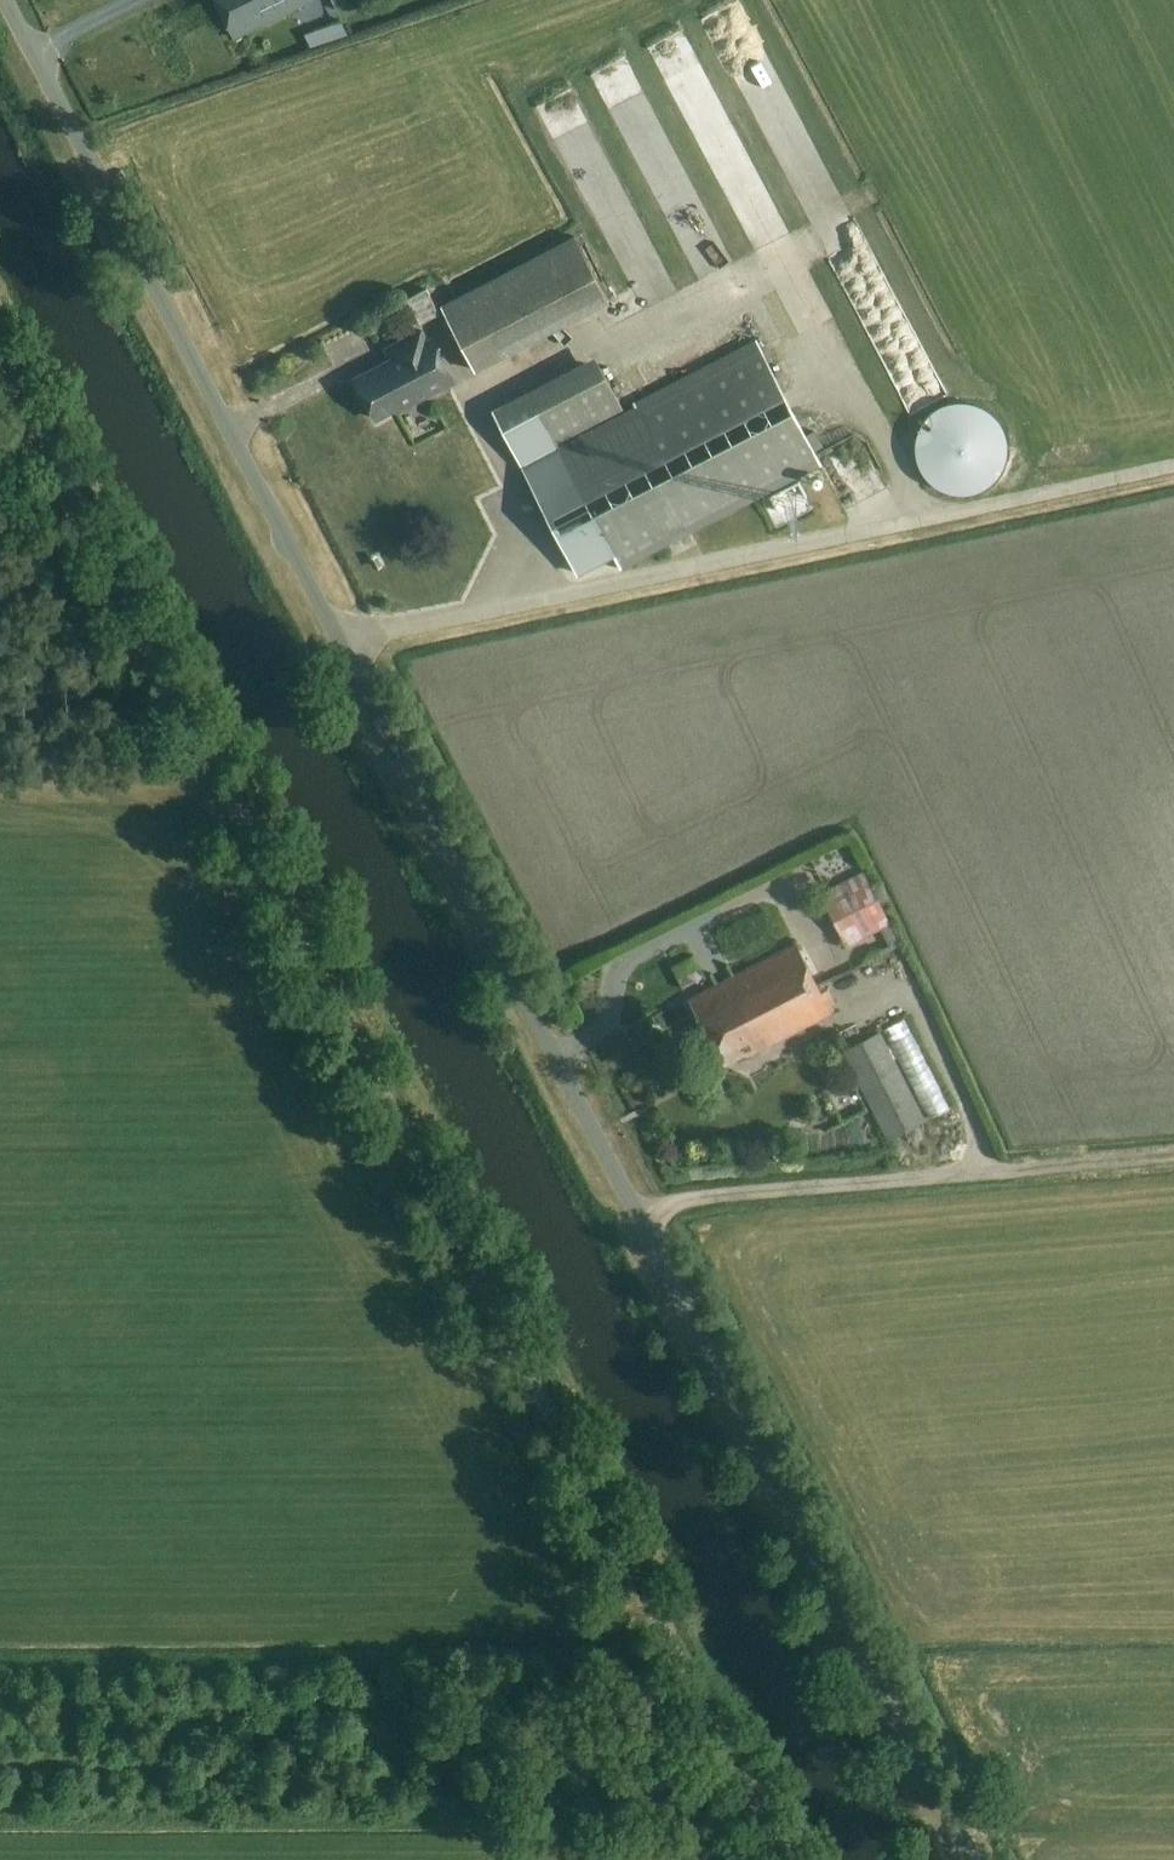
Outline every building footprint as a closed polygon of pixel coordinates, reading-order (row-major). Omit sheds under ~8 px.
[(233,37),(311,0),(215,0),(233,37)] [(870,169),(852,174),(856,190),(875,184),(870,169)] [(475,372),(526,346),(491,279),(440,305),(475,372)] [(387,357),(351,376),(373,420),(394,411),(395,413),(455,382),(430,338),(427,340),(420,327),(382,347),(387,357)] [(749,344),(607,402),(591,362),(486,405),(511,466),(518,463),(565,577),(610,559),(608,554),(803,474),(749,344)] [(959,495),(963,495),(967,495),(971,494),(975,493),(979,491),(983,490),(986,487),(989,485),(993,482),(995,479),(998,476),(1000,473),(1002,469),(1004,465),(1005,461),(1006,457),(1007,453),(1007,449),(1007,445),(1006,441),(1005,437),(1004,433),(1002,429),(1000,426),(998,422),(995,419),(993,416),(989,413),(986,411),(983,409),(979,407),(975,406),(971,405),(967,404),(963,403),(959,403),(955,404),(951,405),(947,406),(943,407),(939,409),(936,411),(932,413),(929,416),(926,419),(924,422),(922,426),(920,429),(918,433),(917,437),(916,441),(915,445),(915,449),(915,453),(916,457),(917,461),(918,465),(920,469),(922,473),(924,476),(926,479),(929,482),(932,485),(936,487),(939,490),(943,491),(947,493),(951,494),(955,495),(959,495)] [(819,443),(843,497),(878,481),(853,427),(819,443)] [(845,947),(890,924),(864,871),(819,893),(845,947)] [(730,1028),(816,984),(795,943),(687,998),(705,1032),(726,1021),(730,1028)] [(726,1021),(705,1032),(721,1064),(744,1052),(746,1056),(831,1012),(816,984),(730,1028),(726,1021)] [(887,1141),(925,1121),(879,1033),(842,1052),(887,1141)]
